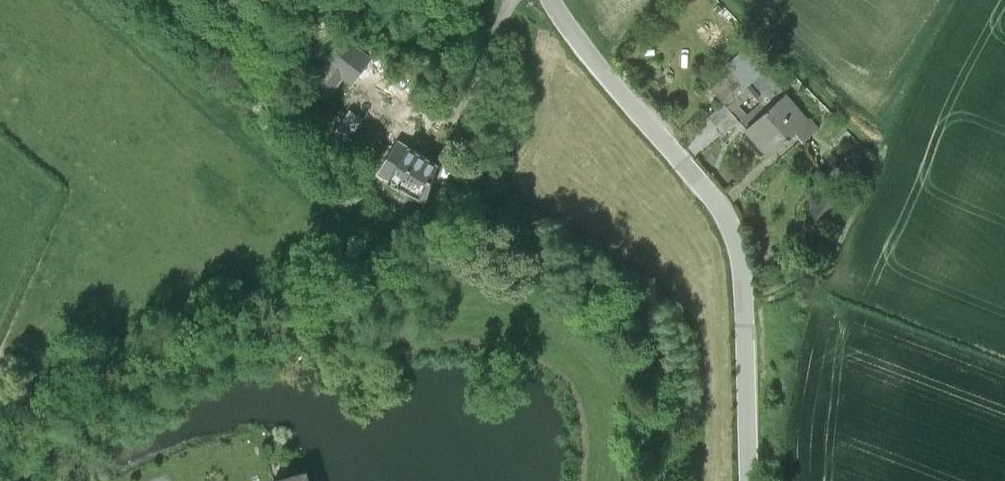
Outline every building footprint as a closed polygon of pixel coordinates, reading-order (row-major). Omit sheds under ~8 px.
[(346,40),(313,83),(327,94),(343,75),(353,82),(371,58),(346,40)] [(819,124),(811,115),(745,45),(728,62),(733,66),(714,82),(747,122),(769,151),(796,128),(803,138),(819,124)] [(388,178),(418,196),(440,161),(410,143),(388,178)] [(306,472),(276,480),(309,480),(306,472)]
